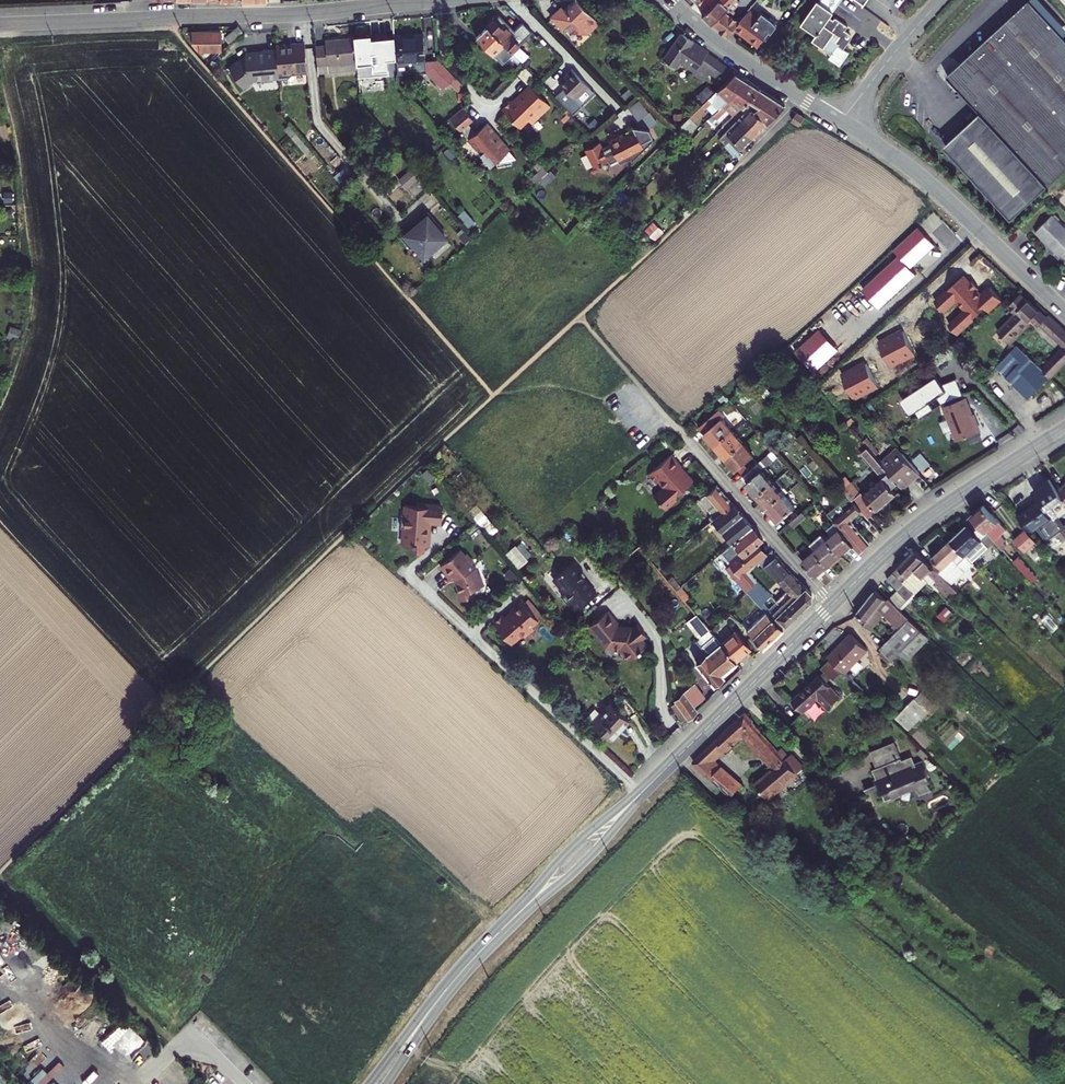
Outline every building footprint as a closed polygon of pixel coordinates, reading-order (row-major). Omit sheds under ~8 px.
[(577,0),(574,0),(564,9),(559,14),(556,11),(550,17),(564,30),(575,20),(583,28),(582,36),(591,37),(603,26),(577,0)] [(695,1),(704,11),(715,0),(696,0),(695,1)] [(732,6),(730,5),(734,0),(715,0),(704,11),(700,14),(709,23),(719,30),(721,27),(728,33),(733,27),(739,21),(727,12),(732,6)] [(818,0),(815,0),(799,21),(814,33),(812,37),(822,45),(821,47),(830,53),(828,57),(838,65),(849,50),(844,46),(850,36),(851,35),(850,32),(844,29),(847,25),(836,16),(833,17),(831,18),(828,16),(839,0),(818,0)] [(982,111),(945,144),(1012,217),(1048,183),(1064,168),(1064,38),(1029,0),(948,75),(982,111)] [(754,14),(748,10),(739,21),(733,27),(756,44),(766,30),(769,31),(777,20),(769,14),(767,16),(760,11),(753,19),(752,18),(754,14)] [(497,17),(495,19),(501,26),(504,24),(497,17)] [(511,32),(504,24),(501,26),(495,19),(487,27),(510,50),(519,59),(525,52),(515,41),(520,36),(514,29),(511,32)] [(224,36),(229,42),(236,35),(241,31),(236,26),(224,36)] [(487,27),(477,37),(500,60),(510,50),(487,27)] [(354,33),(354,35),(357,69),(357,75),(388,72),(387,59),(385,36),(385,34),(371,35),(370,31),(354,33)] [(721,79),(728,68),(690,41),(691,40),(679,31),(662,56),(674,65),(678,59),(691,71),(693,69),(703,79),(709,71),(716,75),(721,79)] [(191,32),(191,37),(190,38),(201,51),(218,50),(220,49),(220,32),(191,32)] [(396,58),(397,74),(426,71),(442,88),(450,81),(459,90),(464,85),(438,59),(425,60),(422,33),(394,36),(396,58)] [(317,73),(357,69),(354,35),(324,38),(324,44),(315,45),(317,73)] [(385,36),(387,59),(396,58),(394,36),(385,36)] [(292,45),(275,47),(275,51),(278,79),(287,78),(292,72),(294,72),(294,74),(306,73),(304,42),(291,43),(292,45)] [(271,79),(278,79),(275,51),(262,52),(262,56),(254,56),(253,52),(244,53),(244,56),(243,56),(227,67),(240,89),(249,84),(248,83),(251,81),(261,80),(262,82),(271,81),(271,79)] [(527,67),(518,75),(527,84),(536,76),(527,67)] [(562,88),(555,95),(572,113),(594,93),(570,68),(556,82),(562,88)] [(718,105),(744,78),(732,71),(681,121),(688,128),(698,119),(695,116),(712,100),(718,105)] [(716,75),(713,80),(718,84),(721,79),(716,75)] [(759,87),(744,78),(718,105),(700,122),(705,127),(722,110),(728,117),(749,97),(759,87)] [(549,105),(530,85),(513,101),(510,98),(500,108),(517,126),(526,118),(530,122),(549,105)] [(620,94),(626,101),(634,93),(628,86),(620,94)] [(759,87),(749,97),(757,105),(751,110),(764,123),(784,103),(759,87)] [(473,119),(462,107),(449,118),(460,130),(461,130),(468,138),(467,139),(491,165),(498,159),(499,161),(515,156),(500,138),(496,141),(483,126),(482,126),(478,130),(470,121),(473,119)] [(749,108),(744,112),(750,118),(745,124),(754,133),(764,123),(751,110),(749,108)] [(798,110),(793,118),(800,123),(806,115),(798,110)] [(738,149),(740,146),(754,133),(745,124),(750,118),(744,112),(719,137),(737,154),(738,154),(738,149)] [(311,150),(288,123),(283,128),(306,155),(311,150)] [(483,126),(496,141),(500,138),(486,123),(483,126)] [(599,143),(585,150),(594,167),(607,160),(610,166),(619,162),(620,165),(631,159),(632,162),(653,141),(647,132),(632,127),(634,130),(601,147),(599,143)] [(336,165),(342,160),(337,155),(330,161),(333,165),(335,164),(336,165)] [(541,166),(537,161),(532,165),(537,170),(541,166)] [(517,188),(523,194),(533,184),(547,172),(541,166),(537,170),(517,188)] [(412,167),(399,179),(406,187),(410,184),(417,192),(427,184),(412,167)] [(406,187),(413,195),(417,192),(410,184),(406,187)] [(439,224),(427,210),(414,221),(417,224),(411,229),(410,228),(400,236),(410,248),(414,245),(423,256),(443,240),(436,231),(438,229),(436,226),(439,224)] [(1035,231),(1045,241),(1046,240),(1049,243),(1048,244),(1059,256),(1061,254),(1064,257),(1064,227),(1052,214),(1035,231)] [(934,244),(918,227),(894,249),(899,255),(862,289),(879,308),(916,273),(910,267),(934,244)] [(374,231),(364,240),(369,245),(379,236),(374,231)] [(459,236),(465,243),(470,239),(464,231),(459,236)] [(989,311),(1002,300),(989,284),(977,294),(963,277),(935,301),(945,312),(957,302),(964,310),(949,323),(958,334),(975,320),(973,318),(986,307),(989,311)] [(1048,314),(1045,316),(1027,299),(1026,300),(1019,293),(1010,303),(1012,305),(1010,307),(1015,312),(997,330),(1008,341),(1030,317),(1034,320),(1038,324),(1040,323),(1064,346),(1064,330),(1048,314)] [(1011,343),(1034,320),(1030,317),(1008,341),(1011,343)] [(902,328),(878,341),(893,367),(917,354),(902,328)] [(838,349),(819,329),(794,352),(812,372),(838,349)] [(1045,372),(1017,345),(1006,355),(1017,365),(1006,376),(1028,397),(1049,376),(1052,379),(1064,365),(1064,359),(1061,356),(1045,372)] [(1006,355),(996,366),(1006,376),(1017,365),(1006,355)] [(865,360),(841,373),(856,400),(879,388),(865,360)] [(912,414),(917,420),(931,410),(927,404),(934,398),(939,404),(959,395),(952,379),(938,385),(932,377),(897,403),(908,417),(912,414)] [(964,395),(942,404),(956,439),(978,430),(964,395)] [(719,410),(699,427),(714,445),(731,430),(721,418),(724,416),(719,410)] [(714,445),(725,457),(742,443),(731,430),(714,445)] [(742,443),(725,457),(736,470),(738,468),(753,455),(742,443)] [(866,447),(860,452),(882,478),(864,494),(862,492),(860,493),(850,481),(842,488),(848,495),(861,510),(868,518),(897,493),(892,487),(897,483),(888,472),(866,447)] [(684,462),(674,450),(652,469),(660,478),(662,476),(668,483),(657,492),(663,500),(663,499),(667,504),(679,494),(677,493),(695,477),(683,463),(684,462)] [(757,495),(772,482),(762,470),(778,456),(772,450),(758,462),(743,475),(741,476),(757,495)] [(924,451),(915,456),(923,470),(932,465),(924,451)] [(738,468),(743,475),(758,462),(753,455),(738,468)] [(905,457),(895,466),(909,482),(919,474),(905,457)] [(909,482),(895,466),(888,472),(897,483),(902,488),(909,482)] [(1041,497),(1043,500),(1059,489),(1051,475),(1034,488),(1041,497)] [(757,495),(767,507),(782,494),(772,482),(757,495)] [(711,520),(731,503),(715,485),(697,499),(711,515),(708,516),(711,520)] [(1064,512),(1064,499),(1059,489),(1043,500),(1041,497),(1023,511),(1047,540),(1064,527),(1057,518),(1064,512)] [(782,494),(767,507),(778,519),(794,506),(782,494)] [(827,513),(840,528),(853,543),(860,552),(869,543),(850,521),(861,510),(848,495),(827,513)] [(416,502),(415,505),(404,504),(403,514),(401,514),(400,526),(404,527),(402,543),(410,543),(410,551),(422,552),(423,545),(426,545),(427,528),(426,528),(427,520),(440,521),(442,508),(438,504),(416,502)] [(984,502),(973,512),(990,532),(996,538),(1004,547),(1007,543),(1004,540),(1007,537),(1001,532),(1006,528),(984,502)] [(711,520),(731,543),(751,527),(731,503),(711,520)] [(790,521),(795,526),(807,515),(802,510),(790,521)] [(967,554),(990,532),(973,512),(965,520),(967,522),(951,538),(967,554)] [(1064,527),(1064,526),(1064,512),(1057,518),(1064,527)] [(731,543),(722,550),(734,564),(730,568),(739,579),(741,577),(749,586),(755,580),(748,572),(760,559),(750,547),(756,543),(761,539),(751,527),(731,543)] [(1027,551),(1039,539),(1026,527),(1014,537),(1027,551)] [(840,528),(827,539),(840,554),(853,543),(840,528)] [(810,544),(815,550),(828,564),(840,554),(827,539),(823,533),(810,544)] [(979,575),(983,571),(967,554),(951,538),(928,559),(951,582),(968,564),(979,575)] [(756,543),(750,547),(760,559),(765,555),(756,543)] [(513,545),(504,553),(516,568),(526,559),(513,545)] [(951,582),(928,559),(916,547),(893,571),(915,591),(928,578),(934,584),(935,583),(947,595),(956,586),(951,582)] [(1012,548),(1007,551),(1033,580),(1042,572),(1035,563),(1030,567),(1012,548)] [(459,549),(439,565),(450,577),(452,576),(454,578),(458,590),(457,590),(461,600),(473,595),(470,589),(483,584),(478,572),(476,572),(474,566),(470,562),(471,559),(465,553),(464,554),(459,549)] [(758,562),(764,569),(771,563),(769,560),(775,555),(770,549),(765,555),(760,559),(758,562)] [(803,561),(815,576),(828,564),(815,550),(803,561)] [(654,554),(649,559),(655,567),(661,562),(654,554)] [(766,571),(769,574),(771,572),(787,589),(797,579),(775,555),(769,560),(771,563),(764,569),(766,571)] [(581,571),(572,561),(555,575),(556,575),(552,579),(553,580),(553,581),(562,593),(559,595),(573,611),(594,593),(578,574),(581,571)] [(760,585),(765,590),(775,580),(769,574),(766,571),(757,581),(760,585)] [(900,606),(915,591),(893,571),(887,577),(896,586),(888,594),(900,606)] [(671,575),(666,579),(675,590),(680,586),(671,575)] [(771,612),(784,625),(811,600),(811,592),(797,579),(787,589),(785,590),(792,597),(784,605),(781,603),(779,605),(771,612)] [(765,590),(760,585),(754,590),(762,598),(759,600),(771,612),(779,605),(765,590)] [(688,596),(680,586),(675,590),(683,600),(688,596)] [(880,646),(892,658),(900,651),(908,659),(931,636),(900,606),(888,594),(886,597),(875,588),(854,616),(871,629),(884,612),(899,627),(896,630),(894,628),(890,631),(893,633),(880,646)] [(501,616),(492,623),(507,642),(513,642),(520,636),(525,635),(533,629),(531,627),(537,622),(521,601),(510,611),(511,612),(503,619),(501,616)] [(630,658),(648,644),(642,638),(646,634),(637,623),(633,627),(632,626),(631,627),(622,626),(621,625),(617,624),(616,623),(617,623),(606,610),(586,626),(591,633),(593,631),(597,636),(597,637),(604,645),(611,646),(613,647),(620,648),(620,650),(630,658)] [(756,652),(782,627),(765,611),(746,629),(751,634),(745,639),(756,652)] [(735,660),(720,643),(695,614),(685,622),(698,637),(694,641),(706,654),(695,663),(713,684),(724,675),(722,673),(736,661),(735,660)] [(735,630),(720,643),(735,660),(750,647),(735,630)] [(852,631),(829,654),(835,660),(844,670),(846,671),(869,648),(852,631)] [(954,658),(963,667),(976,655),(966,645),(954,658)] [(835,660),(828,668),(837,677),(844,670),(835,660)] [(793,699),(804,710),(819,696),(828,706),(841,694),(821,673),(793,699)] [(705,698),(691,684),(683,692),(695,707),(705,698)] [(898,715),(911,729),(937,705),(923,690),(898,715)] [(685,716),(687,719),(696,709),(695,707),(683,692),(674,701),(675,702),(671,706),(682,719),(685,716)] [(587,716),(593,722),(611,738),(628,719),(610,703),(599,714),(593,709),(587,716)] [(769,796),(805,765),(793,751),(786,743),(780,748),(753,719),(754,718),(746,710),(694,760),(731,795),(742,785),(712,757),(732,739),(743,734),(769,762),(766,766),(770,770),(757,782),(769,796)] [(873,764),(894,753),(887,739),(865,751),(873,764)] [(904,759),(899,750),(894,753),(873,764),(869,767),(873,775),(871,777),(873,780),(875,779),(876,781),(880,787),(886,798),(915,782),(919,789),(931,782),(927,775),(929,774),(917,753),(904,759)] [(864,787),(868,794),(880,787),(876,781),(864,787)] [(155,1076),(163,1083),(189,1083),(191,1082),(179,1070),(175,1074),(166,1066),(155,1076)]
